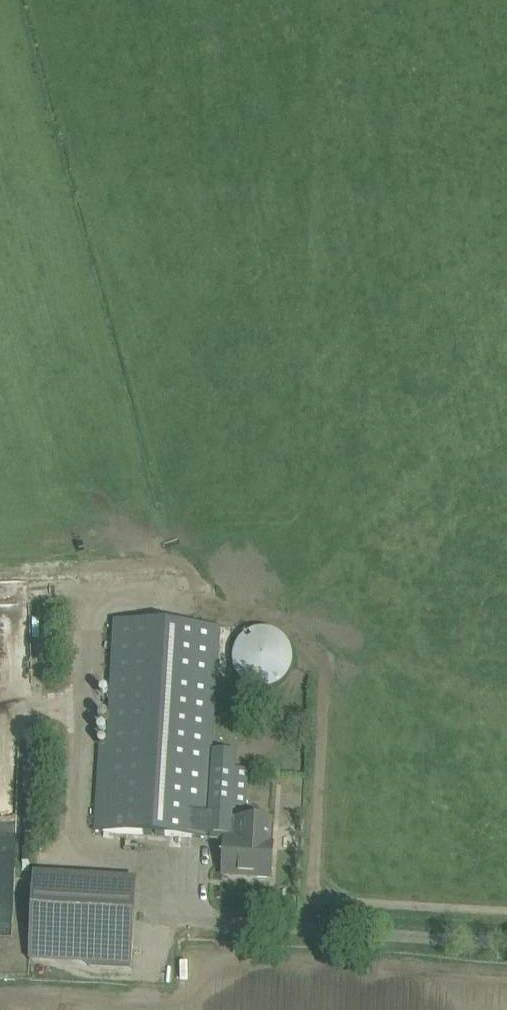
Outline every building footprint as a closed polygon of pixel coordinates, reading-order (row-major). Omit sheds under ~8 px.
[(271,878),(274,828),(263,827),(262,840),(258,840),(259,822),(245,821),(249,770),(237,769),(238,751),(213,750),(219,627),(114,621),(106,751),(98,751),(93,831),(103,832),(206,838),(206,834),(226,835),(223,875),(271,878)] [(277,687),(285,681),(290,672),(293,663),(293,652),(289,643),(282,635),(273,630),(263,629),(253,630),(244,635),(237,642),(233,651),(232,661),(234,671),(239,680),(247,686),(257,690),(267,690),(277,687)] [(133,967),(138,879),(34,873),(29,961),(133,967)]
